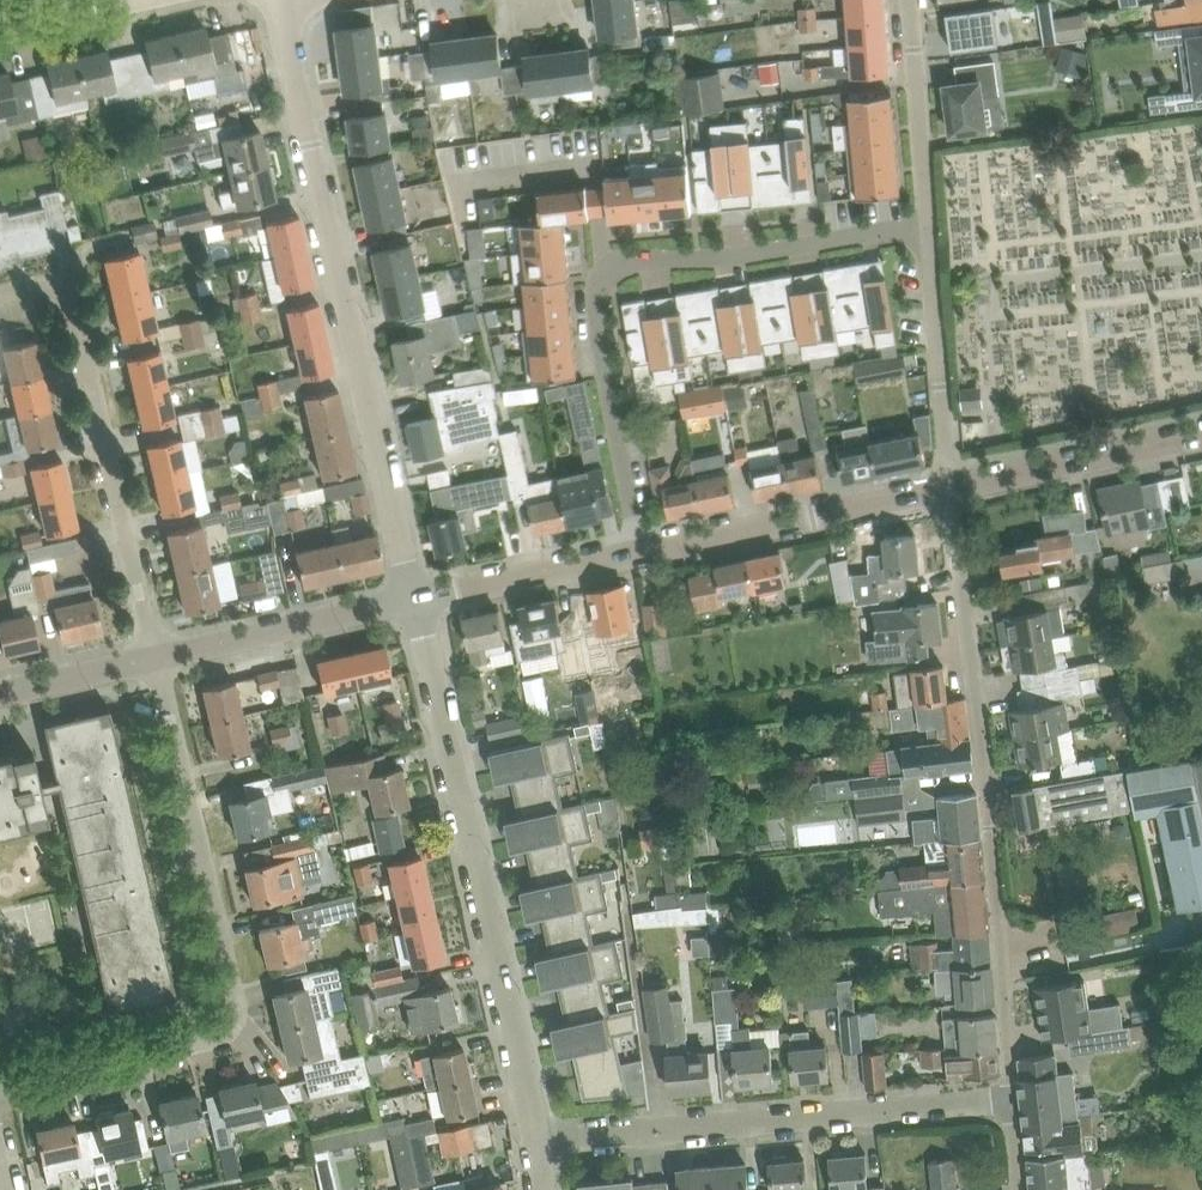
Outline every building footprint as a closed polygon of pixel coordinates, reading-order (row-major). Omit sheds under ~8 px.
[(598,3),(602,36),(610,35),(612,47),(638,44),(636,31),(638,31),(634,0),(626,0),(598,3)] [(676,23),(696,21),(694,0),(673,0),(676,23)] [(844,1),(845,14),(845,16),(883,13),(882,0),(849,0),(849,1),(844,1)] [(1051,0),(1038,2),(1040,16),(1053,14),(1051,0)] [(1161,0),(1162,7),(1157,9),(1161,23),(1201,15),(1201,0),(1163,0),(1161,0)] [(799,7),(800,18),(817,16),(816,5),(799,7)] [(987,5),(940,12),(943,33),(945,49),(993,43),(987,5)] [(883,13),(845,16),(845,17),(850,17),(851,33),(846,33),(847,46),(852,46),(886,43),(883,13)] [(1054,18),(1057,41),(1087,38),(1084,14),(1054,18)] [(817,16),(800,18),(801,30),(818,29),(817,16)] [(338,29),(343,61),(378,56),(374,24),(338,29)] [(1193,24),(1155,30),(1157,45),(1193,41),(1199,89),(1163,93),(1165,111),(1201,106),(1201,38),(1195,39),(1193,24)] [(205,27),(175,34),(184,71),(190,98),(218,91),(219,96),(247,90),(243,70),(236,71),(228,32),(226,32),(227,36),(208,41),(205,27)] [(149,54),(129,59),(137,94),(169,87),(166,75),(184,71),(175,34),(145,41),(149,54)] [(498,34),(466,38),(470,73),(502,69),(505,93),(518,92),(514,66),(502,67),(498,34)] [(647,37),(648,49),(676,46),(675,34),(647,37)] [(434,50),(422,52),(426,78),(425,78),(428,103),(442,101),(440,84),(451,82),(450,76),(470,73),(466,38),(433,42),(434,50)] [(804,77),(850,74),(850,76),(888,73),(886,43),(852,46),(853,62),(819,64),(803,65),(804,77)] [(590,48),(558,52),(562,87),(594,83),(594,82),(606,80),(603,54),(591,56),(590,48)] [(107,49),(77,56),(85,93),(102,89),(105,101),(137,94),(129,59),(110,63),(107,49)] [(410,53),(413,80),(425,78),(426,78),(422,52),(410,53)] [(527,64),(514,66),(518,92),(530,90),(530,91),(562,87),(558,52),(526,56),(527,64)] [(50,77),(31,81),(39,117),(71,109),(68,97),(85,93),(77,56),(47,63),(50,77)] [(378,56),(343,61),(347,93),(355,92),(356,102),(383,98),(401,96),(400,83),(391,84),(390,74),(381,75),(378,56)] [(998,93),(994,61),(956,67),(958,83),(944,85),(951,134),(986,129),(982,96),(998,93)] [(721,71),(680,76),(685,112),(726,106),(721,71)] [(0,74),(0,113),(4,112),(7,124),(39,117),(31,81),(11,86),(8,72),(0,74)] [(849,101),(851,122),(851,123),(893,119),(891,95),(892,95),(892,94),(886,94),(885,88),(849,92),(850,98),(848,98),(848,99),(849,99),(849,101)] [(383,98),(356,102),(358,116),(350,117),(355,149),(362,148),(389,145),(390,145),(386,112),(385,112),(383,98)] [(811,112),(812,127),(822,126),(821,111),(811,112)] [(411,117),(415,141),(436,138),(434,125),(432,125),(430,114),(411,117)] [(768,141),(774,204),(796,202),(794,185),(811,183),(805,115),(785,117),(787,139),(768,141)] [(845,123),(848,148),(896,143),(893,119),(851,123),(851,122),(845,123)] [(240,120),(216,125),(191,131),(191,132),(158,139),(162,155),(193,148),(197,161),(226,154),(230,172),(267,163),(260,130),(243,134),(240,120)] [(768,141),(750,143),(748,120),(729,122),(736,190),(752,189),(753,206),(774,204),(768,141)] [(641,122),(627,123),(628,133),(642,131),(641,122)] [(729,122),(711,124),(713,146),(693,148),(699,211),(721,209),(720,192),(736,190),(729,122)] [(628,133),(627,123),(613,125),(614,135),(628,133)] [(653,127),(655,137),(669,135),(668,125),(653,127)] [(822,126),(812,127),(814,141),(823,140),(822,126)] [(436,135),(437,149),(481,143),(480,135),(462,138),(462,132),(436,135)] [(22,138),(28,164),(48,160),(43,134),(22,138)] [(896,143),(848,148),(850,172),(898,168),(896,143)] [(389,145),(362,148),(366,161),(358,163),(365,196),(400,188),(393,156),(392,156),(389,145)] [(827,174),(825,160),(816,161),(817,175),(827,174)] [(636,218),(662,215),(657,167),(658,167),(658,161),(630,164),(631,175),(632,175),(636,218)] [(267,163),(230,172),(234,189),(218,192),(222,208),(237,205),(275,197),(267,163)] [(657,167),(662,215),(690,213),(691,213),(692,213),(687,164),(658,167),(657,167)] [(900,192),(898,168),(850,172),(852,198),(901,193),(901,192),(900,192)] [(632,175),(631,175),(606,178),(606,177),(605,177),(609,221),(610,221),(610,220),(636,218),(632,175)] [(564,220),(589,217),(589,218),(590,218),(586,186),(585,186),(585,187),(535,192),(535,194),(535,193),(538,221),(538,223),(564,220)] [(400,188),(365,196),(371,226),(379,225),(382,237),(408,231),(405,219),(407,219),(400,188)] [(13,265),(11,259),(54,249),(50,232),(67,228),(57,190),(39,194),(42,207),(8,215),(7,209),(0,211),(0,210),(0,268),(13,265)] [(493,196),(479,198),(481,219),(495,218),(493,196)] [(179,232),(212,224),(208,208),(176,216),(179,232)] [(266,212),(222,224),(224,235),(242,231),(243,235),(258,232),(257,228),(268,224),(268,221),(266,212)] [(298,215),(268,221),(268,224),(275,256),(306,249),(298,215)] [(566,248),(564,220),(538,223),(538,221),(520,222),(521,223),(524,251),(524,252),(566,248)] [(155,221),(132,226),(136,241),(158,236),(155,221)] [(81,238),(78,225),(67,228),(70,241),(71,240),(81,238)] [(178,230),(160,234),(163,248),(182,244),(178,230)] [(408,231),(382,237),(384,249),(376,250),(383,282),(419,275),(412,243),(411,243),(408,231)] [(484,241),(470,242),(471,257),(486,255),(484,241)] [(515,283),(524,282),(524,280),(566,275),(567,277),(570,277),(570,276),(569,276),(566,248),(524,252),(524,251),(512,252),(515,283)] [(314,283),(306,249),(275,256),(283,290),(314,283)] [(105,258),(114,299),(148,291),(138,251),(105,258)] [(845,265),(855,327),(874,324),(878,347),(881,346),(897,344),(886,275),(869,278),(866,262),(845,265)] [(813,301),(824,366),(829,365),(836,364),(834,354),(841,353),(837,331),(855,327),(845,265),(824,269),(827,285),(811,288),(813,301)] [(482,272),(469,275),(472,288),(482,286),(484,285),(482,272)] [(792,274),(771,278),(782,340),(800,337),(804,359),(810,358),(812,368),(824,366),(813,301),(811,288),(795,290),(792,274)] [(419,275),(383,282),(390,314),(397,312),(400,324),(407,323),(427,319),(424,306),(426,306),(419,275)] [(524,280),(524,282),(527,305),(569,301),(567,277),(566,275),(524,280)] [(737,300),(739,313),(749,369),(767,366),(763,343),(782,340),(771,278),(750,281),(753,298),(737,300)] [(485,300),(482,286),(472,288),(476,302),(485,300)] [(749,369),(739,313),(737,300),(721,303),(719,286),(697,290),(708,352),(727,349),(730,372),(749,369)] [(663,313),(666,326),(675,381),(693,378),(689,355),(708,352),(697,290),(677,294),(679,310),(663,313)] [(148,291),(114,299),(123,339),(157,331),(148,291)] [(259,305),(256,291),(255,291),(237,295),(240,310),(259,305)] [(675,381),(666,326),(663,313),(648,315),(645,299),(623,303),(633,365),(653,362),(657,384),(675,381)] [(569,301),(527,305),(529,328),(529,329),(572,325),(569,301)] [(318,302),(295,307),(287,308),(295,343),(326,336),(318,302)] [(474,303),(465,305),(467,311),(475,309),(474,303)] [(259,305),(240,310),(243,322),(262,318),(259,306),(259,305)] [(488,325),(498,323),(494,308),(485,311),(488,325)] [(427,319),(407,323),(411,337),(396,340),(404,380),(435,373),(430,352),(464,345),(457,313),(429,318),(427,319)] [(179,321),(182,335),(202,331),(216,327),(213,317),(200,321),(199,316),(179,321)] [(574,349),(572,325),(529,329),(529,328),(524,329),(526,354),(574,349)] [(205,342),(202,331),(182,335),(185,347),(205,342)] [(326,336),(295,343),(303,377),(333,370),(326,336)] [(3,347),(9,370),(11,381),(42,374),(34,340),(3,347)] [(496,358),(506,356),(503,342),(493,344),(496,358)] [(899,356),(897,344),(881,346),(883,358),(899,356)] [(574,349),(526,354),(529,380),(578,375),(577,374),(574,349)] [(128,358),(135,392),(166,385),(158,351),(128,358)] [(509,370),(506,356),(496,358),(500,372),(509,370)] [(879,362),(855,367),(858,384),(883,379),(879,362)] [(454,371),(457,384),(457,386),(493,380),(489,365),(454,371)] [(809,368),(813,386),(816,394),(834,391),(829,365),(824,366),(812,368),(809,368)] [(42,374),(11,381),(19,415),(49,408),(42,374)] [(275,378),(256,382),(260,395),(260,396),(279,392),(275,378)] [(430,390),(430,391),(436,417),(409,423),(417,457),(465,446),(461,425),(498,416),(493,395),(497,395),(493,380),(457,386),(457,384),(430,390)] [(585,381),(566,385),(578,439),(597,435),(585,381)] [(728,409),(723,384),(680,391),(684,416),(728,409)] [(166,385),(135,392),(143,426),(174,419),(166,385)] [(539,399),(537,387),(537,386),(520,388),(520,389),(522,401),(539,399)] [(813,386),(802,388),(814,449),(827,447),(816,394),(813,386)] [(304,396),(314,436),(347,429),(338,389),(304,396)] [(279,392),(260,396),(263,409),(282,405),(279,392)] [(260,395),(240,400),(240,401),(245,418),(263,414),(264,414),(263,409),(260,396),(260,395)] [(219,405),(178,414),(180,427),(235,415),(235,413),(222,416),(219,405)] [(49,408),(19,415),(27,449),(57,441),(49,408)] [(235,415),(180,427),(183,440),(238,427),(235,415)] [(871,442),(870,442),(877,473),(925,463),(922,447),(932,445),(930,417),(912,421),(915,433),(871,442)] [(836,444),(839,457),(844,480),(877,473),(870,442),(871,442),(867,424),(843,429),(846,442),(836,444)] [(347,429),(314,436),(323,477),(356,469),(347,429)] [(501,433),(504,448),(508,470),(514,496),(529,492),(531,502),(529,503),(535,532),(569,524),(563,495),(546,499),(541,478),(526,481),(516,430),(501,433)] [(778,440),(783,461),(790,491),(822,485),(816,454),(801,457),(797,436),(778,440)] [(148,444),(155,479),(186,472),(178,437),(148,444)] [(750,463),(746,445),(735,447),(739,465),(750,463)] [(702,510),(735,503),(724,448),(691,455),(696,479),(702,510)] [(702,510),(696,479),(691,455),(682,457),(675,474),(676,483),(674,484),(673,478),(670,463),(651,467),(659,505),(667,503),(670,516),(702,510)] [(0,463),(0,477),(25,471),(22,458),(0,463)] [(61,459),(38,464),(31,466),(39,500),(69,493),(61,459)] [(750,467),(752,475),(757,498),(790,491),(783,461),(750,467)] [(1184,475),(1158,480),(1164,510),(1190,505),(1185,481),(1200,478),(1197,463),(1182,466),(1184,475)] [(604,465),(559,476),(563,495),(569,524),(572,524),(573,529),(586,526),(585,521),(602,517),(601,512),(614,510),(604,465)] [(428,473),(431,488),(451,484),(448,469),(428,473)] [(186,472),(155,479),(163,513),(194,506),(186,472)] [(279,482),(282,494),(318,485),(315,473),(279,482)] [(468,547),(459,510),(511,498),(506,475),(458,485),(432,491),(438,519),(431,521),(439,554),(468,547)] [(326,501),(352,495),(356,513),(370,510),(366,491),(362,476),(323,486),(326,501)] [(1099,488),(1104,511),(1107,527),(1147,519),(1149,528),(1168,524),(1164,510),(1158,480),(1141,484),(1140,479),(1099,488)] [(238,491),(219,496),(222,510),(241,505),(238,491)] [(69,493),(39,500),(47,534),(77,527),(69,493)] [(282,497),(265,501),(266,503),(270,522),(273,532),(304,525),(299,505),(286,508),(282,497)] [(266,503),(259,504),(258,501),(224,510),(225,516),(243,512),(247,528),(270,522),(266,503)] [(1006,573),(1029,570),(1043,567),(1041,559),(1074,553),(1074,551),(1100,548),(1097,527),(1074,530),(1071,512),(1048,516),(1051,535),(1037,537),(1038,543),(1002,549),(1006,573)] [(168,531),(177,572),(210,564),(201,524),(168,531)] [(39,531),(21,535),(24,549),(42,544),(39,531)] [(375,533),(335,543),(343,576),(383,567),(375,533)] [(853,580),(857,605),(909,596),(905,570),(919,569),(916,535),(884,538),(886,553),(868,554),(870,578),(853,580)] [(75,537),(27,548),(30,561),(78,551),(75,537)] [(295,552),(297,562),(303,585),(343,576),(335,543),(295,552)] [(1170,548),(1142,554),(1144,565),(1172,560),(1170,548)] [(258,553),(262,570),(267,593),(284,589),(275,550),(258,553)] [(781,552),(748,558),(754,589),(787,582),(781,552)] [(1120,568),(1118,553),(1105,555),(1107,570),(1120,568)] [(715,565),(716,571),(691,577),(697,608),(724,602),(723,596),(754,589),(748,558),(715,565)] [(1172,560),(1144,565),(1147,582),(1186,575),(1183,558),(1172,560)] [(210,564),(177,572),(186,612),(219,604),(214,581),(210,564)] [(56,608),(57,616),(63,640),(66,639),(67,644),(82,641),(81,636),(101,631),(93,597),(89,582),(54,590),(50,571),(32,575),(35,587),(36,587),(41,612),(56,608)] [(1020,593),(1033,591),(1046,588),(1044,576),(1018,580),(1020,593)] [(851,577),(835,580),(839,601),(856,598),(851,577)] [(258,580),(239,585),(243,599),(261,594),(258,580)] [(591,591),(596,615),(600,632),(605,630),(608,646),(633,641),(630,625),(632,625),(624,584),(591,591)] [(1066,585),(1046,588),(1033,591),(1035,605),(1068,599),(1066,585)] [(5,653),(39,645),(31,614),(41,612),(39,604),(36,587),(35,587),(25,589),(10,593),(15,616),(0,620),(0,633),(5,653)] [(521,606),(524,620),(512,623),(520,660),(560,652),(559,650),(566,649),(565,646),(567,645),(563,629),(562,629),(561,622),(556,598),(521,606)] [(645,602),(647,635),(667,633),(664,600),(645,602)] [(802,600),(792,602),(794,611),(804,609),(802,600)] [(889,639),(891,659),(891,660),(928,656),(927,640),(941,638),(938,602),(905,605),(906,611),(898,612),(898,608),(876,610),(879,640),(889,639)] [(1005,615),(1006,620),(999,621),(1002,642),(1010,641),(1010,643),(1053,635),(1066,633),(1061,605),(1005,615)] [(475,663),(493,660),(492,652),(507,649),(504,634),(499,610),(464,618),(470,646),(471,646),(475,663)] [(667,635),(650,638),(653,656),(670,654),(667,635)] [(1053,635),(1010,643),(1010,645),(1003,646),(1007,668),(1014,666),(1015,671),(1044,665),(1048,684),(1081,678),(1078,664),(1070,666),(1062,647),(1055,649),(1053,635)] [(601,638),(584,641),(589,668),(594,687),(597,700),(600,718),(604,717),(606,725),(620,722),(615,696),(614,696),(601,638)] [(584,641),(565,646),(571,672),(589,668),(584,641)] [(384,646),(350,654),(357,684),(391,676),(384,646)] [(316,661),(322,685),(323,692),(357,684),(350,654),(316,661)] [(257,675),(260,688),(279,683),(283,700),(303,696),(297,665),(257,675)] [(944,665),(895,671),(899,705),(948,699),(944,665)] [(1081,678),(1048,684),(1051,703),(1064,701),(1063,696),(1083,692),(1081,678)] [(203,687),(211,719),(241,713),(234,680),(203,687)] [(594,687),(575,691),(582,724),(590,722),(601,720),(600,718),(597,700),(594,687)] [(872,691),(874,709),(889,707),(887,690),(872,691)] [(965,697),(948,699),(899,705),(900,706),(891,707),(893,728),(936,723),(938,738),(903,743),(903,746),(971,738),(965,697)] [(397,700),(382,703),(387,722),(378,724),(381,740),(405,734),(397,700)] [(1010,710),(1015,738),(1058,730),(1058,729),(1070,727),(1065,701),(1010,710)] [(484,706),(471,710),(475,726),(488,723),(484,706)] [(32,827),(30,822),(47,818),(47,821),(49,820),(42,791),(58,787),(64,813),(70,840),(76,867),(82,894),(88,920),(94,946),(95,947),(97,959),(109,1011),(142,1003),(176,996),(164,944),(163,944),(161,932),(155,905),(149,879),(143,852),(136,825),(130,798),(124,772),(121,761),(122,761),(122,760),(110,709),(90,713),(92,721),(65,727),(63,719),(44,724),(43,724),(55,776),(55,778),(40,782),(33,752),(32,752),(32,755),(16,759),(15,754),(0,758),(0,834),(32,827)] [(879,723),(879,727),(892,724),(890,709),(864,711),(865,722),(868,723),(879,723)] [(343,711),(327,714),(332,733),(348,730),(343,711)] [(249,748),(241,713),(211,719),(219,755),(249,748)] [(525,715),(488,723),(492,741),(529,732),(525,715)] [(601,720),(590,722),(582,724),(575,726),(577,735),(592,732),(596,748),(609,745),(603,719),(601,720)] [(288,724),(270,728),(273,743),(292,739),(288,724)] [(1058,730),(1015,738),(1020,766),(1063,758),(1058,730)] [(1190,730),(1151,737),(1154,756),(1193,749),(1190,730)] [(491,751),(491,753),(497,780),(511,777),(511,775),(555,765),(557,775),(579,770),(570,733),(491,751)] [(856,793),(856,796),(904,790),(901,769),(927,766),(927,768),(974,762),(971,738),(903,746),(888,748),(890,771),(827,779),(828,796),(856,793)] [(383,753),(325,766),(330,791),(367,782),(369,790),(370,789),(375,811),(408,803),(400,767),(387,770),(383,753)] [(1108,754),(1062,763),(1064,777),(1110,769),(1108,754)] [(1191,756),(1194,770),(1201,769),(1201,754),(1191,756)] [(1129,767),(1136,807),(1171,800),(1193,906),(1201,904),(1201,808),(1200,798),(1197,784),(1194,770),(1191,756),(1129,767)] [(274,790),(253,795),(230,801),(238,836),(269,829),(265,813),(286,808),(282,790),(327,780),(323,763),(271,775),(274,790)] [(511,777),(520,816),(520,817),(601,799),(601,798),(564,807),(557,775),(555,765),(511,775),(511,777)] [(1038,784),(1015,788),(1022,828),(1046,824),(1136,807),(1129,767),(1038,784)] [(1194,770),(1197,784),(1201,783),(1201,769),(1194,770)] [(671,778),(676,817),(693,815),(688,776),(671,778)] [(904,790),(856,796),(860,824),(908,820),(907,814),(904,790)] [(943,840),(946,840),(981,836),(977,792),(939,796),(943,840)] [(601,799),(520,817),(520,816),(506,820),(513,848),(527,845),(526,844),(570,834),(572,844),(594,839),(588,812),(601,809),(605,834),(622,832),(617,796),(601,798),(601,799)] [(396,814),(373,819),(380,851),(403,846),(396,814)] [(643,830),(646,846),(672,842),(669,826),(643,830)] [(313,835),(315,845),(342,839),(339,829),(313,835)] [(527,845),(536,885),(536,886),(616,868),(616,867),(579,875),(572,844),(570,834),(526,844),(527,845)] [(271,845),(275,862),(245,869),(253,903),(282,897),(282,900),(304,895),(298,868),(317,864),(314,849),(315,849),(312,835),(271,845)] [(901,865),(903,887),(986,880),(981,836),(946,840),(948,862),(901,865)] [(372,841),(343,847),(346,858),(375,851),(372,841)] [(420,855),(397,861),(389,862),(397,896),(428,890),(420,855)] [(370,862),(353,866),(357,883),(374,880),(370,862)] [(677,864),(663,865),(667,893),(681,890),(680,886),(679,873),(677,864)] [(616,868),(536,886),(536,885),(522,888),(528,917),(542,914),(542,913),(586,903),(588,913),(610,908),(604,881),(619,877),(616,868)] [(692,872),(679,873),(680,886),(692,885),(692,872)] [(880,889),(882,914),(936,908),(988,903),(986,880),(903,887),(880,889)] [(428,890),(397,896),(405,931),(436,924),(428,890)] [(667,893),(655,895),(656,907),(682,903),(681,893),(681,891),(667,893)] [(707,907),(706,891),(682,893),(681,893),(682,903),(682,906),(682,909),(707,907)] [(295,921),(283,924),(259,930),(267,963),(304,955),(300,937),(320,932),(318,923),(360,912),(354,892),(312,902),(312,903),(292,908),(295,921)] [(58,940),(50,899),(0,909),(0,951),(58,940)] [(542,914),(551,954),(551,955),(617,940),(617,939),(595,944),(588,913),(586,903),(542,913),(542,914)] [(988,903),(936,908),(938,932),(955,931),(955,933),(954,933),(989,930),(990,930),(988,903)] [(1193,906),(1195,920),(1201,919),(1201,904),(1193,906)] [(635,913),(636,927),(710,921),(709,907),(635,913)] [(1141,926),(1137,908),(1059,924),(1063,943),(1141,926)] [(360,922),(365,939),(380,935),(375,918),(360,922)] [(436,924),(405,931),(413,965),(443,958),(436,924)] [(936,967),(936,970),(992,965),(989,930),(954,933),(955,946),(940,946),(939,940),(910,942),(913,967),(939,964),(940,967),(936,967)] [(709,935),(692,936),(693,948),(699,955),(710,954),(709,935)] [(617,940),(551,955),(551,954),(537,957),(544,986),(558,983),(557,981),(601,972),(603,981),(625,976),(617,940)] [(1199,970),(1196,949),(1172,952),(1175,973),(1199,970)] [(371,972),(374,985),(403,979),(400,965),(371,972)] [(992,965),(936,970),(938,991),(946,990),(947,996),(957,995),(958,1003),(995,1000),(992,965)] [(274,994),(282,1027),(312,1020),(333,1016),(334,1015),(328,988),(343,985),(340,968),(338,968),(337,966),(308,974),(283,979),(286,991),(274,994)] [(558,983),(567,1022),(567,1023),(611,1014),(611,1013),(603,981),(601,972),(557,981),(558,983)] [(727,974),(713,976),(714,988),(728,986),(727,974)] [(403,979),(374,985),(370,986),(370,987),(352,991),(359,1024),(378,1020),(374,1005),(404,998),(411,1030),(457,1020),(457,1019),(463,1017),(460,1003),(454,1004),(450,987),(421,993),(418,976),(403,979)] [(836,976),(774,982),(777,1008),(839,1002),(836,976)] [(837,979),(840,1014),(856,1013),(853,977),(837,979)] [(1089,1007),(1084,979),(1036,986),(1044,1038),(1093,1031),(1124,1026),(1121,1002),(1089,1007)] [(645,989),(652,1040),(668,1037),(670,1055),(668,1055),(672,1091),(711,1087),(708,1052),(688,1053),(687,1037),(688,1037),(687,1019),(685,1019),(683,998),(669,1000),(667,986),(645,989)] [(728,986),(714,988),(717,1021),(732,1020),(730,986),(728,986)] [(1180,1018),(1177,994),(1157,997),(1161,1021),(1180,1018)] [(618,1002),(620,1011),(635,1008),(635,1007),(633,998),(618,1002)] [(611,1014),(567,1023),(567,1022),(553,1026),(559,1054),(573,1051),(573,1050),(617,1040),(616,1034),(640,1030),(636,1007),(635,1007),(635,1008),(620,1011),(611,1013),(611,1014)] [(856,1013),(840,1014),(844,1051),(864,1049),(860,1012),(856,1013)] [(944,1018),(946,1047),(948,1047),(948,1052),(998,1049),(996,1014),(944,1018)] [(312,1020),(282,1027),(289,1059),(301,1057),(304,1069),(310,1097),(336,1091),(330,1061),(342,1059),(333,1016),(312,1020)] [(1124,1026),(1093,1031),(1096,1050),(1133,1044),(1130,1025),(1124,1026)] [(735,1049),(736,1061),(738,1085),(774,1082),(771,1046),(753,1047),(751,1027),(734,1028),(735,1049)] [(792,1048),(793,1056),(795,1080),(829,1077),(826,1045),(811,1046),(810,1029),(791,1031),(792,1044),(792,1048)] [(791,1031),(779,1032),(780,1045),(792,1044),(791,1031)] [(573,1050),(573,1051),(584,1099),(630,1095),(625,1072),(643,1068),(643,1070),(645,1070),(643,1058),(622,1062),(617,1040),(573,1050)] [(946,1047),(924,1048),(925,1066),(948,1064),(948,1077),(1000,1073),(998,1049),(948,1052),(948,1047),(946,1047)] [(385,1052),(387,1063),(407,1059),(404,1048),(385,1052)] [(462,1048),(431,1055),(420,1057),(426,1087),(438,1084),(438,1085),(468,1078),(462,1048)] [(884,1051),(864,1052),(867,1088),(887,1086),(884,1051)] [(367,1055),(370,1073),(384,1071),(381,1052),(367,1055)] [(363,1053),(346,1056),(354,1088),(371,1085),(363,1053)] [(1021,1077),(1019,1077),(1024,1128),(1061,1122),(1078,1120),(1073,1071),(1057,1072),(1055,1053),(1019,1057),(1021,1077)] [(468,1078),(438,1085),(446,1118),(476,1111),(468,1078)] [(208,1106),(213,1129),(215,1136),(230,1133),(227,1121),(261,1114),(263,1122),(298,1115),(278,1082),(256,1087),(255,1080),(220,1088),(223,1103),(208,1106)] [(163,1120),(165,1125),(167,1137),(168,1140),(154,1143),(160,1168),(175,1165),(171,1150),(188,1146),(185,1133),(204,1129),(197,1093),(159,1101),(162,1112),(159,1113),(161,1120),(163,1120)] [(1196,1116),(1194,1100),(1177,1102),(1180,1118),(1196,1116)] [(100,1127),(86,1130),(88,1138),(94,1167),(108,1164),(106,1155),(125,1151),(125,1154),(140,1151),(150,1148),(142,1116),(141,1116),(141,1117),(133,1119),(130,1108),(129,1108),(129,1109),(116,1112),(115,1107),(99,1111),(100,1115),(98,1116),(98,1115),(97,1116),(100,1127)] [(1061,1122),(1024,1128),(1027,1149),(1028,1149),(1028,1156),(1085,1151),(1090,1151),(1096,1150),(1096,1146),(1099,1145),(1098,1135),(1094,1133),(1092,1111),(1079,1112),(1080,1120),(1078,1120),(1061,1122)] [(402,1116),(386,1120),(389,1135),(401,1189),(418,1185),(408,1137),(405,1122),(403,1122),(402,1116)] [(432,1116),(405,1122),(408,1137),(421,1134),(421,1133),(435,1130),(432,1116)] [(489,1120),(454,1128),(459,1152),(495,1144),(489,1120)] [(73,1121),(37,1128),(45,1164),(43,1164),(48,1184),(60,1181),(58,1171),(77,1167),(80,1177),(96,1173),(94,1167),(88,1138),(86,1130),(86,1129),(75,1131),(73,1121)] [(494,1121),(494,1140),(511,1140),(510,1121),(494,1121)] [(370,1123),(356,1126),(360,1143),(374,1140),(370,1123)] [(309,1137),(320,1189),(337,1189),(329,1150),(360,1143),(356,1126),(309,1137)] [(454,1128),(435,1132),(441,1156),(459,1152),(454,1128)] [(421,1134),(408,1137),(418,1185),(432,1182),(421,1134)] [(831,1157),(834,1189),(885,1189),(885,1186),(868,1188),(865,1154),(866,1154),(866,1153),(849,1154),(849,1151),(850,1151),(850,1150),(833,1151),(833,1153),(834,1153),(835,1155),(830,1156),(830,1157),(831,1157)] [(1027,1156),(1030,1189),(1093,1189),(1090,1151),(1085,1151),(1028,1156),(1027,1156)] [(773,1185),(773,1189),(807,1189),(805,1158),(788,1160),(788,1157),(785,1155),(775,1156),(773,1158),(773,1161),(771,1161),(773,1185)] [(930,1160),(933,1184),(933,1189),(957,1189),(957,1181),(954,1157),(930,1160)] [(713,1166),(715,1189),(749,1189),(746,1163),(713,1166)] [(679,1169),(681,1189),(715,1189),(713,1166),(679,1169)] [(176,1168),(162,1172),(166,1189),(168,1189),(180,1187),(176,1168)] [(467,1189),(502,1189),(500,1183),(484,1186),(482,1174),(465,1178),(467,1189)] [(668,1180),(635,1184),(634,1174),(580,1180),(581,1189),(669,1189),(668,1180)]
